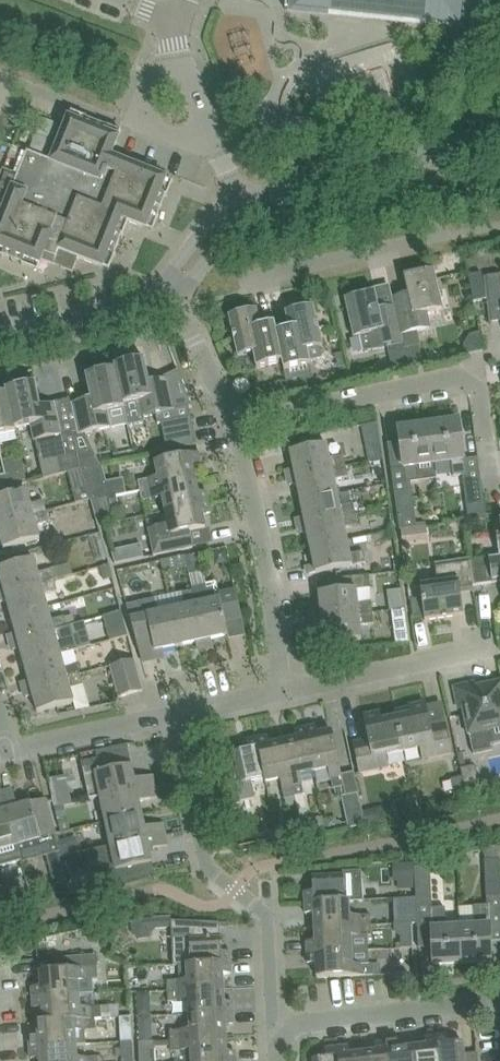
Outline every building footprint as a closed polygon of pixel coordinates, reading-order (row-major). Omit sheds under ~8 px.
[(466,0),(287,0),(286,10),(365,18),(463,29),(465,10),(466,0)] [(147,229),(167,179),(161,177),(110,156),(116,142),(118,137),(68,117),(66,122),(51,161),(26,151),(17,175),(3,170),(0,177),(0,250),(39,265),(41,260),(53,265),(54,262),(61,265),(60,268),(72,272),(78,258),(98,266),(104,268),(123,219),(128,221),(147,229)] [(427,312),(443,309),(434,269),(403,276),(406,287),(407,294),(394,297),(391,298),(393,306),(395,313),(400,335),(431,328),(427,312)] [(481,273),(469,276),(474,301),(487,299),(481,273)] [(490,322),(499,321),(499,275),(484,277),(490,322)] [(400,335),(395,313),(393,306),(379,310),(374,292),(344,298),(346,309),(353,338),(368,334),(372,350),(402,344),(400,335)] [(322,346),(313,306),(285,312),(289,329),(276,332),(276,333),(278,342),(282,362),(281,362),(283,371),(310,364),(309,360),(321,357),(318,346),(322,346)] [(282,362),(278,342),(276,333),(276,332),(274,323),(273,323),(260,326),(256,309),(228,316),(237,356),(253,352),(256,368),(281,362),(282,362)] [(115,369),(127,424),(142,421),(142,417),(155,414),(157,425),(161,424),(167,451),(196,445),(188,407),(191,406),(180,375),(149,382),(144,359),(113,366),(114,369),(115,369)] [(66,404),(76,451),(83,449),(86,444),(83,434),(127,424),(115,369),(114,369),(85,375),(90,399),(66,404)] [(303,376),(286,380),(289,393),(306,389),(303,376)] [(286,380),(269,384),(272,397),(289,393),(286,380)] [(80,468),(76,454),(75,451),(76,451),(66,404),(65,400),(59,401),(59,402),(40,406),(35,383),(5,390),(5,393),(6,393),(14,428),(15,428),(30,425),(33,441),(51,438),(59,473),(80,468)] [(15,428),(14,428),(6,393),(5,393),(0,394),(0,435),(15,432),(15,428)] [(417,467),(433,464),(428,425),(425,425),(424,421),(413,422),(413,427),(398,429),(405,483),(419,481),(417,467)] [(428,425),(433,464),(451,462),(453,477),(462,475),(466,475),(458,421),(428,425)] [(361,426),(366,461),(382,459),(376,423),(361,426)] [(286,471),(288,478),(345,466),(343,455),(329,458),(326,444),(290,452),(293,469),(286,471)] [(80,468),(81,468),(101,464),(101,462),(94,464),(93,460),(90,457),(86,454),(80,453),(76,454),(80,468)] [(158,477),(138,481),(140,491),(195,480),(192,466),(200,464),(198,453),(155,462),(158,477)] [(0,478),(0,490),(26,483),(20,457),(1,461),(5,477),(0,478)] [(101,464),(81,468),(90,502),(107,498),(110,498),(101,464)] [(296,484),(300,501),(336,493),(334,480),(347,477),(345,466),(288,478),(289,486),(296,484)] [(162,497),(165,511),(208,502),(206,492),(198,494),(195,480),(140,491),(142,501),(162,497)] [(467,483),(463,484),(468,521),(486,518),(482,494),(480,482),(467,483)] [(46,511),(43,501),(30,504),(26,491),(0,498),(0,524),(46,511)] [(394,494),(399,530),(417,527),(412,491),(394,494)] [(296,519),(298,526),(355,514),(353,503),(339,506),(336,493),(300,501),(303,517),(296,519)] [(112,523),(107,499),(107,498),(90,502),(97,527),(112,523)] [(208,502),(165,511),(168,525),(148,529),(153,556),(192,547),(189,532),(205,529),(202,514),(211,513),(208,502)] [(0,524),(0,538),(3,549),(39,539),(35,526),(49,522),(46,511),(0,524)] [(306,532),(310,549),(346,541),(344,528),(357,525),(355,514),(298,526),(300,534),(306,532)] [(86,537),(93,562),(106,558),(99,533),(86,537)] [(470,560),(470,562),(499,558),(499,535),(496,535),(499,557),(470,560)] [(346,541),(310,549),(313,565),(306,567),(308,575),(365,563),(363,551),(349,554),(346,541)] [(122,548),(111,550),(114,565),(125,562),(122,548)] [(192,555),(185,557),(188,574),(196,572),(196,570),(204,569),(201,556),(193,558),(192,555)] [(174,556),(160,559),(163,570),(176,567),(174,556)] [(470,562),(473,586),(499,582),(499,558),(470,562)] [(54,580),(51,569),(37,573),(34,559),(0,568),(0,578),(2,586),(0,587),(0,595),(54,580)] [(470,562),(470,560),(436,564),(439,582),(419,585),(421,598),(410,600),(412,617),(423,615),(424,620),(463,615),(460,594),(473,593),(473,586),(470,562)] [(107,565),(100,567),(103,580),(111,577),(107,565)] [(372,613),(368,576),(358,577),(337,579),(338,591),(319,593),(320,610),(313,611),(314,619),(372,613)] [(11,617),(47,607),(43,594),(57,590),(54,580),(0,595),(0,603),(6,601),(11,617)] [(241,619),(235,590),(218,594),(216,586),(203,588),(194,590),(192,591),(204,648),(212,646),(210,639),(227,635),(225,623),(241,619)] [(184,607),(171,609),(179,646),(195,643),(197,649),(204,648),(192,591),(181,593),(184,607)] [(179,646),(171,609),(158,612),(155,598),(129,604),(139,654),(154,651),(155,658),(164,656),(162,650),(179,646)] [(8,635),(10,643),(67,627),(64,616),(50,620),(47,607),(11,617),(15,633),(8,635)] [(405,609),(392,611),(394,625),(406,624),(405,609)] [(102,616),(109,640),(126,635),(120,611),(102,616)] [(372,613),(314,619),(315,626),(322,626),(324,643),(361,639),(359,625),(373,624),(372,613)] [(24,664),(60,654),(73,651),(67,627),(10,643),(12,650),(19,648),(24,664)] [(22,683),(24,690),(80,674),(77,664),(63,667),(60,654),(24,664),(28,681),(22,683)] [(109,666),(118,698),(142,691),(134,660),(109,666)] [(80,674),(24,690),(26,697),(32,696),(37,712),(73,703),(69,689),(83,685),(80,674)] [(459,710),(463,709),(473,754),(490,750),(489,744),(499,742),(499,682),(475,688),(474,684),(454,688),(459,710)] [(394,709),(395,718),(403,752),(426,747),(428,758),(452,753),(445,723),(430,727),(425,703),(394,709)] [(403,752),(395,718),(381,721),(380,712),(362,716),(368,740),(352,743),(359,773),(382,768),(380,757),(403,752)] [(315,726),(305,728),(314,772),(328,769),(332,789),(334,789),(335,798),(345,795),(343,787),(331,732),(317,735),(315,726)] [(297,739),(282,742),(294,797),(303,795),(304,795),(300,775),(314,772),(305,728),(295,731),(297,739)] [(267,737),(256,739),(264,778),(265,782),(280,779),(284,799),(294,797),(282,742),(268,745),(267,737)] [(264,778),(256,739),(246,741),(248,749),(233,753),(240,782),(235,783),(239,802),(255,798),(251,781),(264,778)] [(89,800),(100,798),(155,787),(152,776),(134,780),(131,766),(129,766),(126,755),(129,754),(128,753),(81,763),(89,800)] [(460,768),(462,778),(451,781),(454,797),(465,792),(479,787),(475,765),(460,768)] [(49,780),(55,806),(65,805),(62,788),(60,778),(49,780)] [(100,798),(105,822),(141,814),(139,801),(157,797),(155,787),(100,798)] [(55,835),(45,799),(44,800),(31,803),(17,807),(12,789),(1,792),(16,846),(17,846),(40,840),(55,835)] [(1,792),(0,792),(0,867),(20,861),(21,861),(17,846),(16,846),(1,792)] [(341,797),(348,829),(365,825),(358,793),(341,797)] [(55,808),(60,831),(69,829),(63,806),(55,808)] [(105,822),(110,846),(165,835),(163,824),(144,828),(141,814),(105,822)] [(274,828),(276,837),(300,831),(298,823),(274,828)] [(77,849),(72,833),(55,837),(60,853),(77,849)] [(165,835),(110,846),(115,871),(152,863),(149,849),(167,846),(165,835)] [(59,852),(46,856),(49,871),(53,887),(62,885),(66,884),(62,868),(59,852)] [(485,882),(486,897),(499,896),(499,871),(499,860),(484,861),(485,882)] [(416,897),(416,910),(417,936),(419,936),(419,933),(430,933),(432,965),(462,964),(460,927),(446,927),(444,908),(431,909),(429,867),(414,867),(416,897)] [(396,869),(396,881),(414,880),(413,868),(396,869)] [(304,893),(304,904),(349,901),(361,901),(361,887),(362,887),(361,871),(342,872),(342,876),(312,878),(313,893),(304,893)] [(15,881),(3,885),(6,896),(18,892),(15,881)] [(394,910),(416,910),(416,897),(394,898),(394,910)] [(314,914),(314,928),(371,925),(370,915),(349,916),(349,901),(304,904),(305,914),(314,914)] [(474,926),(460,927),(462,964),(491,962),(488,905),(473,906),(474,926)] [(168,917),(153,918),(153,929),(169,928),(168,917)] [(135,921),(130,927),(132,935),(139,939),(147,937),(151,931),(149,923),(142,919),(135,921)] [(186,965),(187,966),(231,963),(230,953),(221,954),(221,939),(220,939),(219,923),(171,921),(173,965),(186,965)] [(398,925),(398,942),(411,941),(410,924),(398,925)] [(306,943),(307,953),(351,951),(350,936),(371,935),(371,925),(314,928),(315,942),(306,943)] [(114,926),(85,930),(86,942),(110,941),(114,926)] [(351,951),(307,953),(307,964),(316,963),(317,978),(373,976),(372,964),(352,965),(351,951)] [(31,988),(32,998),(79,995),(78,981),(98,980),(96,955),(55,958),(56,971),(39,972),(40,987),(31,988)] [(166,981),(166,992),(223,989),(222,974),(231,974),(231,963),(187,966),(187,980),(166,981)] [(389,975),(389,986),(408,985),(407,974),(389,975)] [(188,1001),(189,1015),(233,1013),(233,1003),(224,1003),(223,989),(166,992),(167,1002),(188,1001)] [(42,1008),(43,1022),(43,1023),(94,1018),(101,1018),(100,1007),(80,1008),(79,995),(32,998),(33,1009),(42,1008)] [(168,1031),(169,1041),(226,1038),(225,1024),(234,1024),(233,1013),(189,1015),(190,1030),(168,1031)] [(129,1016),(119,1016),(119,1031),(130,1031),(129,1016)] [(29,1038),(29,1049),(75,1045),(74,1031),(95,1029),(94,1018),(43,1023),(43,1022),(37,1022),(38,1037),(29,1038)] [(476,1052),(475,1052),(475,1053),(464,1054),(462,1042),(448,1043),(446,1035),(435,1036),(438,1060),(477,1060),(476,1052)] [(412,1048),(413,1060),(438,1060),(435,1036),(424,1037),(426,1046),(412,1048)] [(191,1060),(236,1060),(235,1052),(226,1053),(226,1038),(169,1041),(169,1052),(191,1051),(191,1060)] [(138,1060),(153,1060),(152,1040),(137,1041),(138,1060)] [(120,1060),(132,1060),(131,1041),(119,1041),(120,1060)] [(386,1042),(388,1060),(413,1060),(412,1048),(398,1049),(397,1041),(386,1042)] [(386,1042),(375,1043),(376,1052),(362,1054),(363,1060),(388,1060),(386,1042)] [(39,1060),(97,1060),(97,1057),(76,1059),(75,1045),(29,1049),(30,1059),(39,1058),(39,1060)] [(362,1054),(348,1055),(347,1047),(336,1048),(338,1060),(363,1060),(362,1054)] [(336,1048),(325,1049),(326,1058),(312,1060),(338,1060),(336,1048)]
